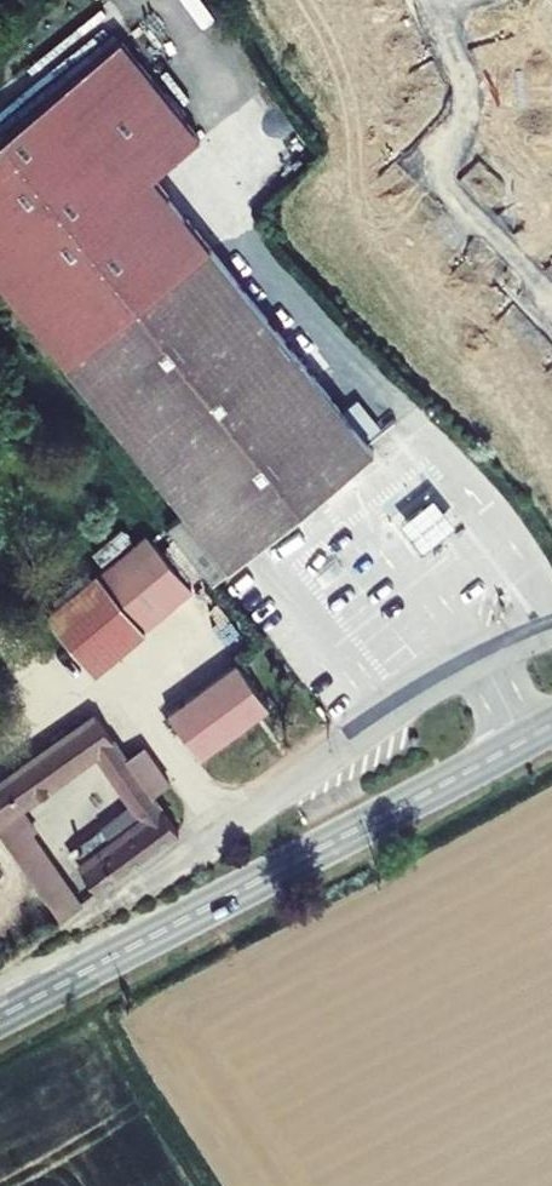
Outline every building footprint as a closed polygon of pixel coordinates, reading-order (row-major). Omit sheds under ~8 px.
[(212,583),(329,484),(351,468),(374,450),(155,177),(200,139),(122,40),(0,139),(0,283),(186,513),(167,526),(212,583)] [(359,479),(351,468),(329,484),(337,495),(359,479)] [(182,575),(139,523),(92,562),(134,614),(182,575)] [(92,562),(49,596),(92,648),(134,614),(92,562)] [(167,722),(200,764),(270,715),(236,669),(167,722)] [(18,809),(111,742),(84,707),(0,767),(0,822),(18,809)] [(178,828),(157,799),(172,788),(145,751),(122,753),(104,767),(127,798),(63,845),(94,890),(130,864),(151,849),(178,828)] [(18,809),(0,822),(0,835),(1,837),(62,927),(84,909),(18,809)]
